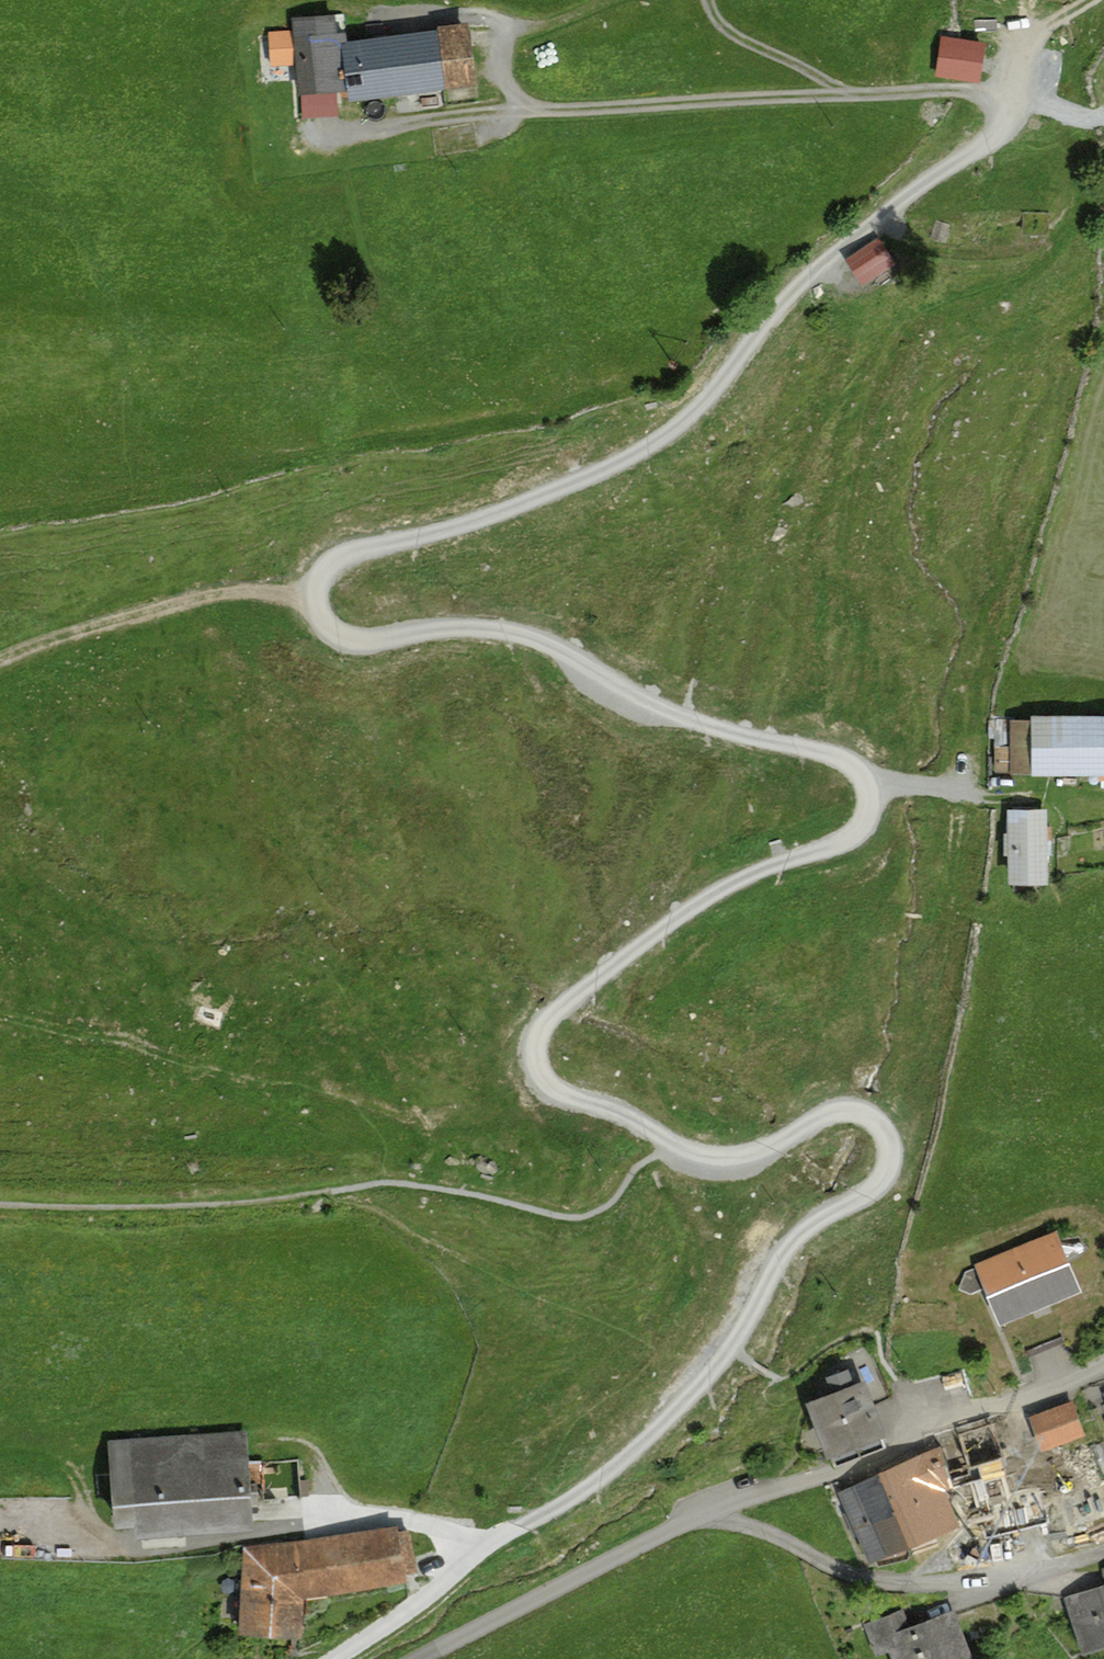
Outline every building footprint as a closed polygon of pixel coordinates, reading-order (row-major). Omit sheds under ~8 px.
[(339,6),(289,13),(302,116),(481,94),(472,20),(343,36),(339,6)] [(978,44),(937,37),(931,75),(972,82),(978,44)] [(876,238),(842,255),(854,279),(888,261),(876,238)] [(1022,717),(1022,775),(1103,776),(1103,717),(1022,717)] [(1038,882),(1041,811),(1005,809),(1002,881),(1038,882)] [(1051,1233),(969,1269),(994,1326),(1076,1290),(1051,1233)] [(818,1393),(792,1402),(812,1459),(874,1437),(861,1401),(878,1394),(864,1356),(812,1375),(818,1393)] [(1066,1408),(1024,1425),(1035,1451),(1077,1434),(1066,1408)] [(934,1447),(952,1495),(1012,1473),(993,1424),(934,1447)] [(240,1439),(100,1447),(105,1530),(124,1529),(124,1542),(245,1535),(240,1439)] [(832,1493),(857,1558),(957,1520),(932,1455),(832,1493)] [(418,1582),(411,1529),(237,1551),(228,1639),(290,1641),(297,1599),(418,1582)] [(1098,1571),(1101,1581),(1056,1596),(1077,1658),(1103,1648),(1103,1569),(1098,1571)] [(863,1630),(877,1658),(880,1658),(887,1655),(889,1658),(969,1658),(947,1611),(906,1631),(898,1614),(863,1630)]
